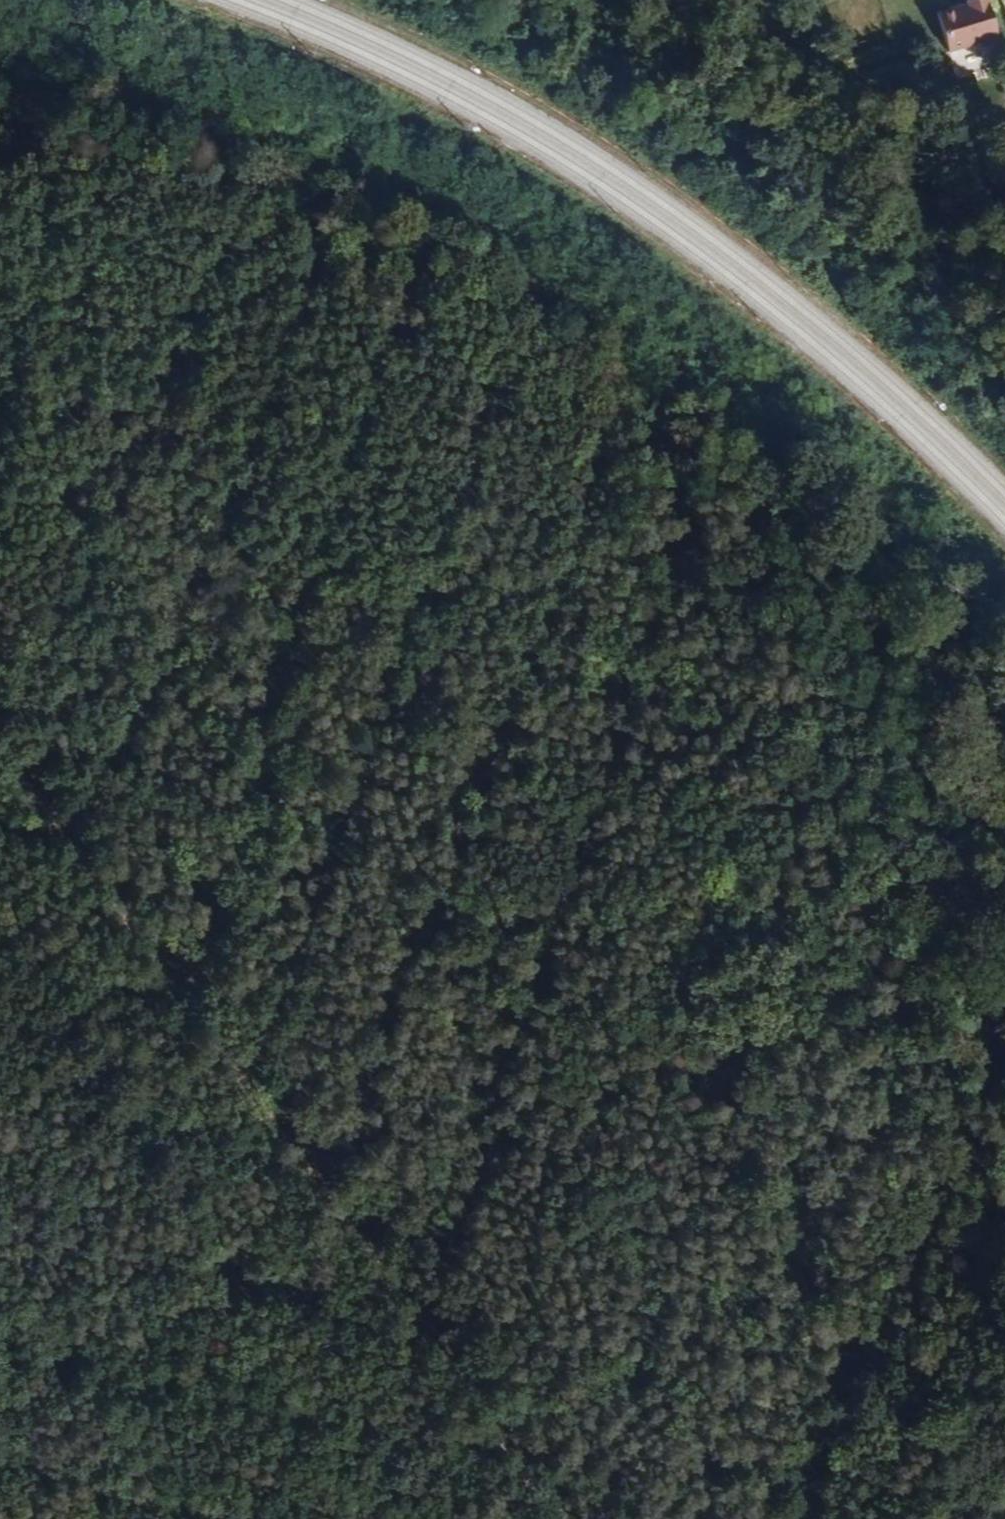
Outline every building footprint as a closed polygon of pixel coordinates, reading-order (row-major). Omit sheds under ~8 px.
[(1002,49),(988,4),(980,7),(969,10),(971,15),(961,18),(959,15),(941,21),(953,60),(982,50),(984,55),(1002,49)]
